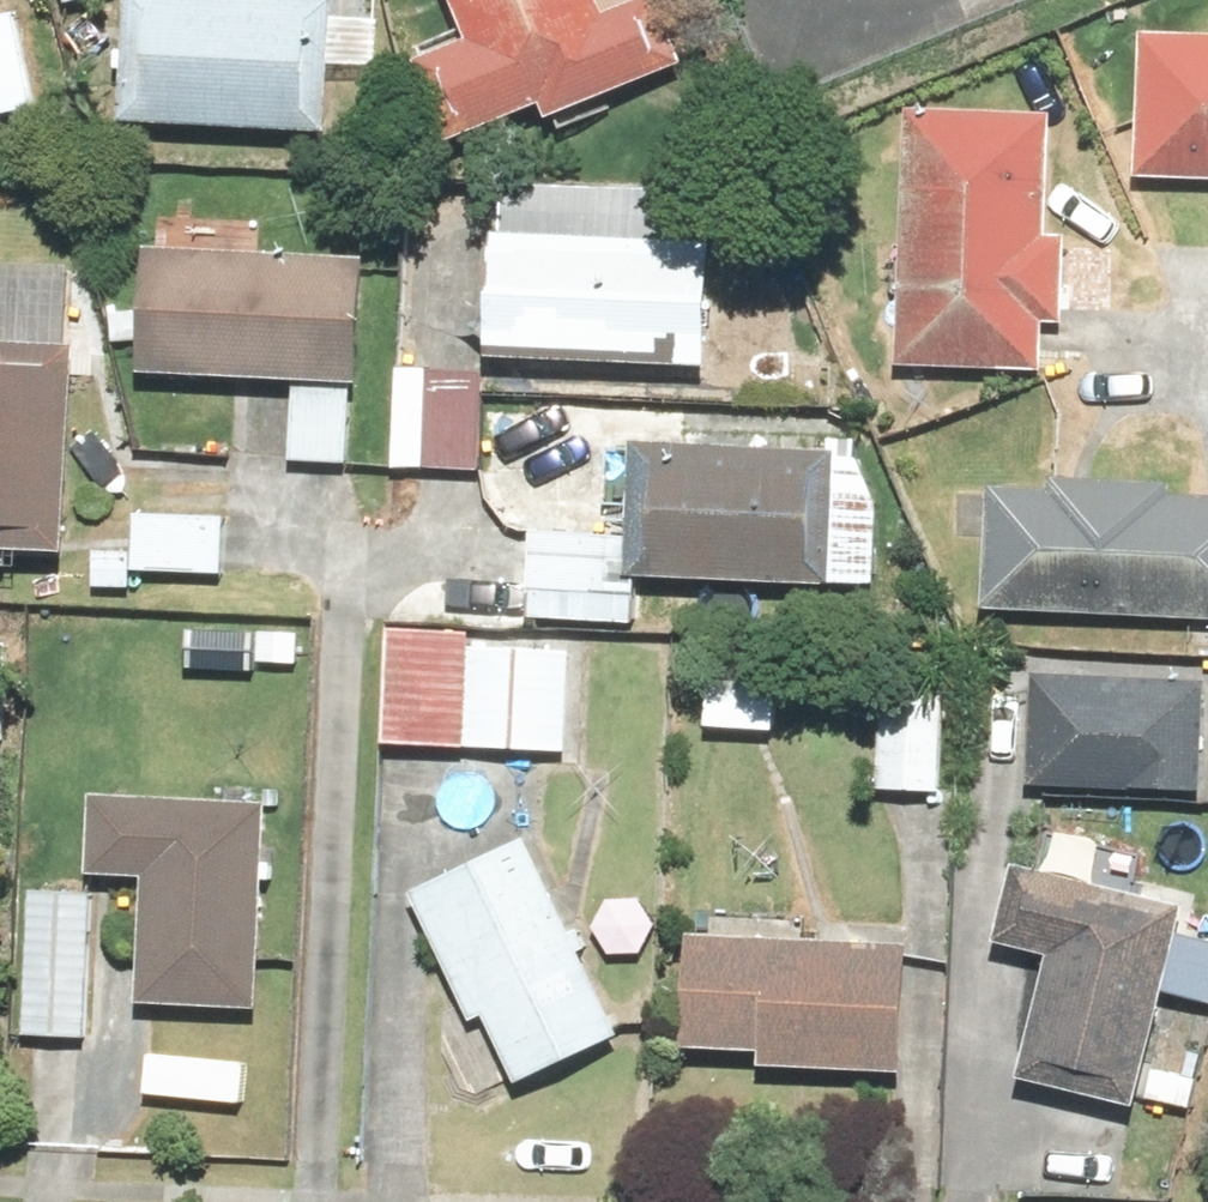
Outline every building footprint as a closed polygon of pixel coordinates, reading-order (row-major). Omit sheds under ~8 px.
[(109,0),(103,125),(326,137),(333,12),(109,0)] [(646,67),(619,0),(469,0),(517,118),(646,67)] [(0,7),(0,99),(28,94),(11,5),(0,7)] [(1127,19),(1121,163),(1207,166),(1207,22),(1127,19)] [(1045,102),(901,96),(890,355),(1038,361),(1040,310),(1054,311),(1057,225),(1040,225),(1045,102)] [(509,238),(502,363),(726,375),(733,250),(509,238)] [(144,247),(137,371),(361,384),(368,259),(144,247)] [(69,570),(83,347),(0,341),(0,565),(69,570)] [(472,356),(418,355),(415,453),(470,455),(472,356)] [(833,443),(597,432),(593,517),(527,513),(523,606),(629,611),(632,564),(827,573),(833,443)] [(971,595),(1207,608),(1207,483),(1167,481),(1168,468),(1049,462),(1048,475),(980,471),(979,478),(947,476),(945,523),(974,524),(971,595)] [(122,537),(85,536),(83,576),(123,577),(123,560),(214,564),(216,506),(124,502),(122,537)] [(300,615),(239,611),(236,655),(298,658),(300,615)] [(461,620),(382,617),(378,732),(558,739),(561,634),(461,631),(461,620)] [(0,626),(0,728),(12,729),(15,626),(0,626)] [(1195,671),(1024,665),(1019,775),(1190,781),(1195,671)] [(764,673),(697,671),(697,716),(763,717),(764,673)] [(937,681),(872,677),(865,777),(930,782),(937,681)] [(254,1000),(258,792),(88,788),(86,859),(132,860),(129,997),(254,1000)] [(613,1014),(515,823),(404,880),(502,1071),(613,1014)] [(1131,1077),(1162,927),(1137,922),(1146,880),(1007,852),(990,936),(1037,946),(1016,1053),(1131,1077)] [(80,878),(21,876),(18,1025),(78,1026),(80,878)] [(907,932),(798,927),(799,897),(690,893),(689,923),(683,922),(678,1046),(902,1055),(907,932)]
